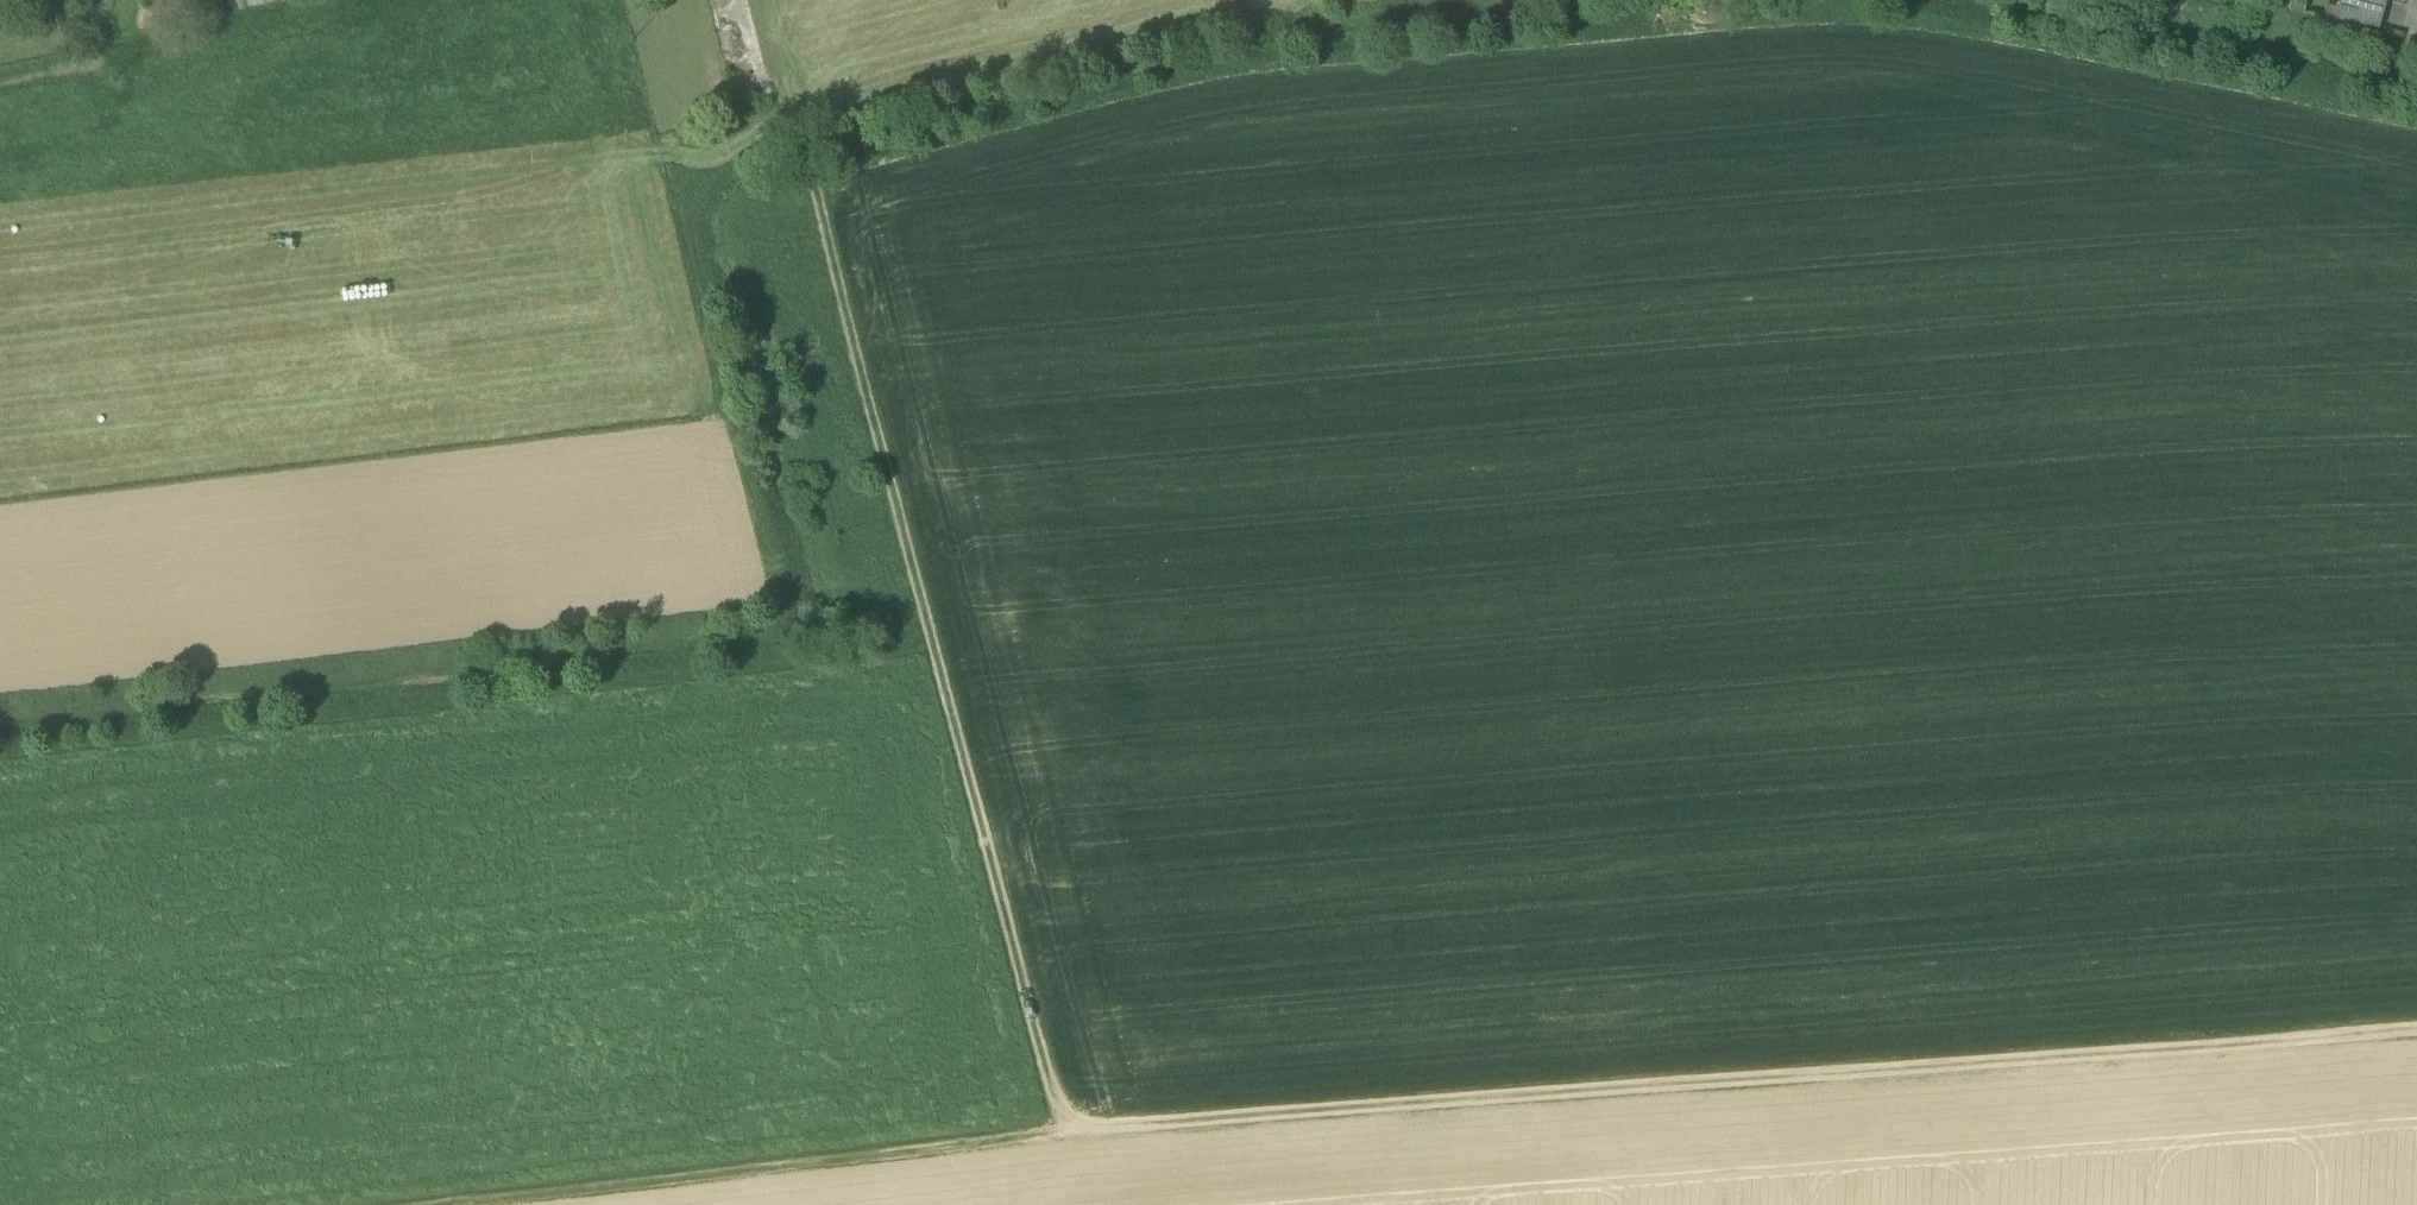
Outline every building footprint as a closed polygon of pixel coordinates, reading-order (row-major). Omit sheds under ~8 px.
[(2339,4),(2383,16),(2387,2),(2381,0),(2340,0),(2339,4)] [(2379,30),(2383,16),(2339,4),(2335,20),(2379,30)]
